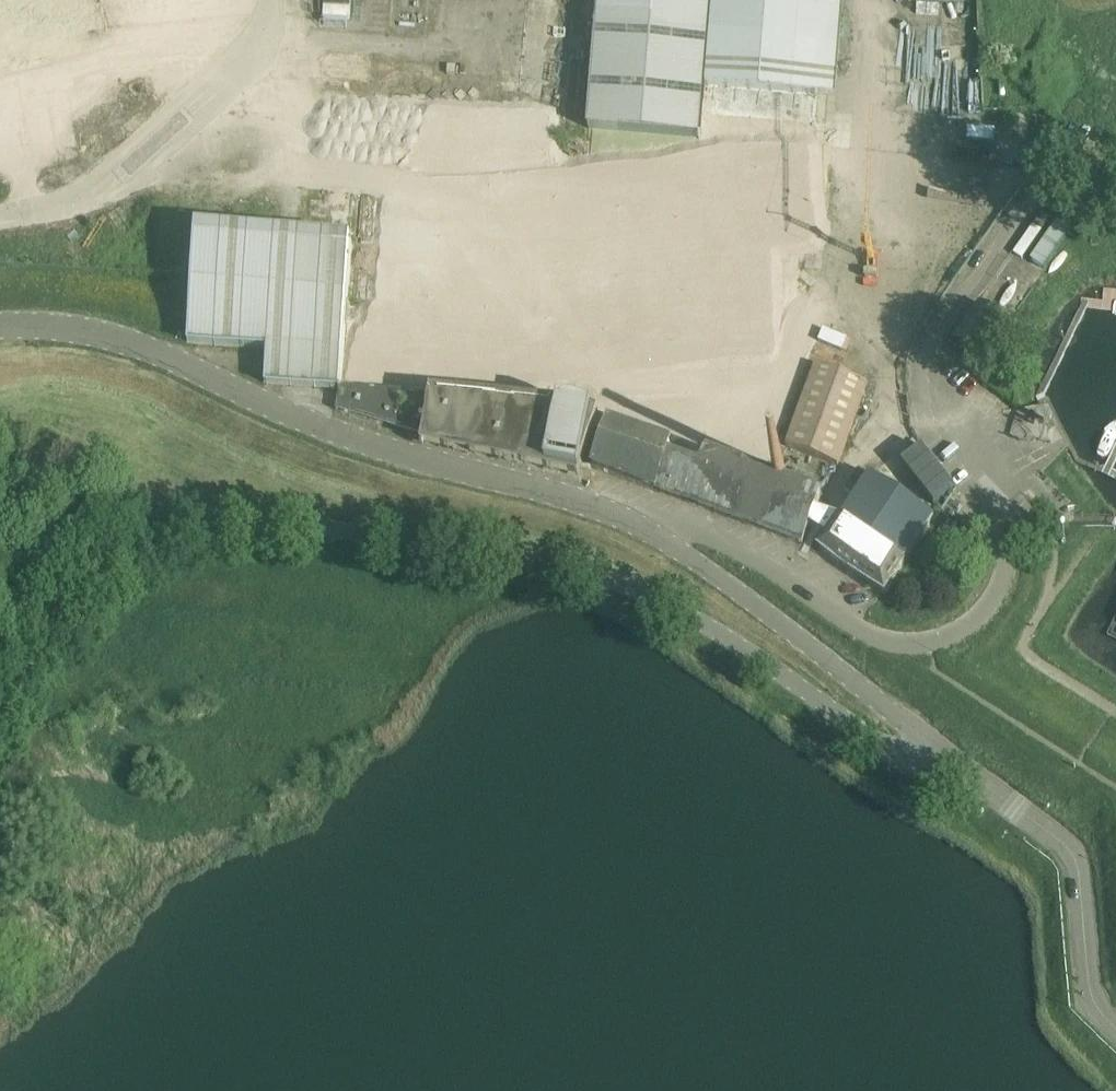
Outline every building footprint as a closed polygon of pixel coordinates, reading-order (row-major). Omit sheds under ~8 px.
[(711,0),(598,0),(584,165),(580,205),(693,214),(711,0)] [(693,214),(718,216),(803,223),(803,218),(824,220),(843,0),(711,0),(693,214)] [(1047,270),(1070,232),(1039,214),(1017,252),(1047,270)] [(340,389),(353,243),(198,231),(198,229),(196,229),(187,343),(267,350),(264,383),(340,389)] [(1003,320),(980,303),(954,339),(977,356),(1003,320)] [(563,398),(607,403),(616,318),(557,311),(550,376),(549,387),(564,388),(563,398)] [(867,384),(815,365),(785,445),(838,465),(867,384)] [(606,411),(340,389),(336,410),(338,410),(338,408),(424,435),(581,467),(582,465),(595,427),(602,429),(605,419),(606,411)] [(802,546),(810,525),(816,509),(820,497),(765,477),(679,445),(611,420),(593,469),(802,546)] [(873,447),(866,458),(891,475),(899,464),(873,447)] [(843,518),(816,509),(810,525),(830,538),(822,550),(885,593),(934,520),(870,476),(843,518)] [(1093,629),(1115,640),(1115,579),(1093,629)]
